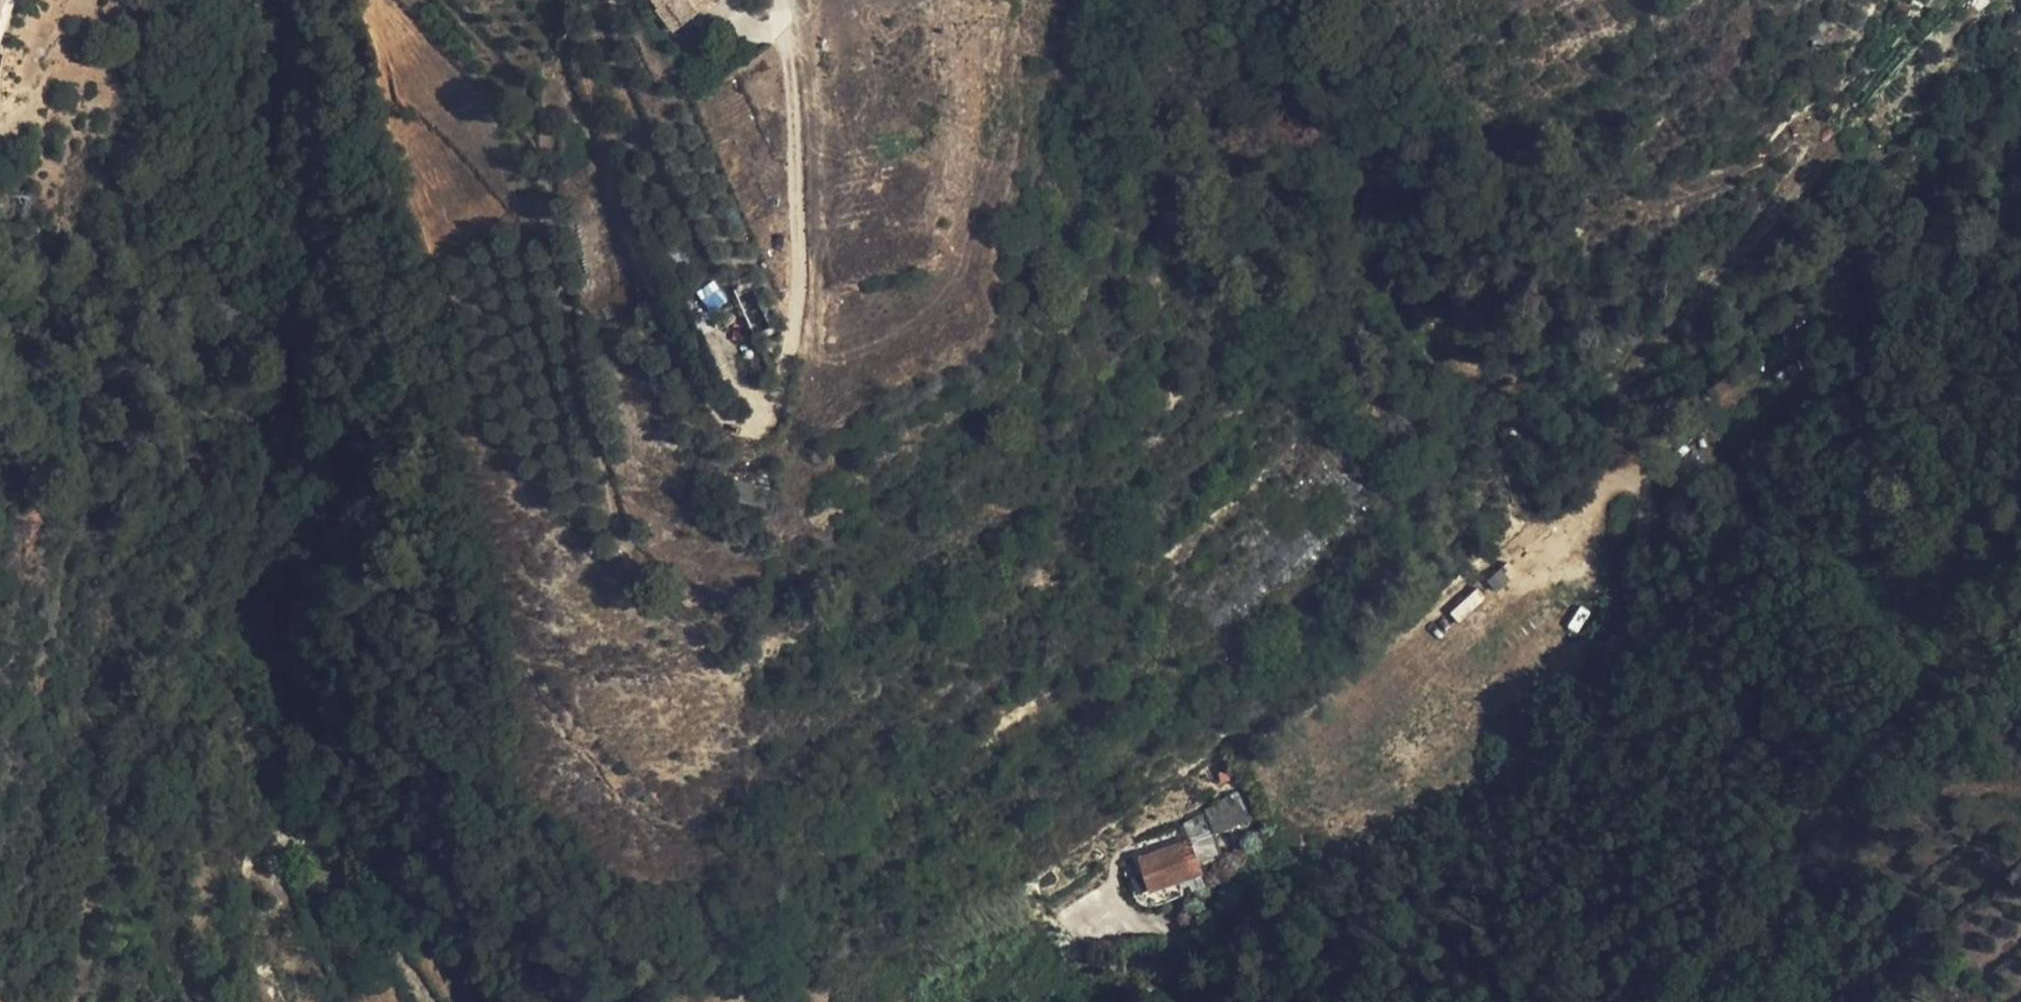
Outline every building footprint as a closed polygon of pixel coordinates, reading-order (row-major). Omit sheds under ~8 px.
[(660,7),(668,0),(685,23),(714,0),(655,0),(660,7)] [(685,23),(668,0),(660,7),(658,8),(675,30),(685,23)] [(1238,793),(1207,811),(1217,833),(1252,818),(1238,793)] [(1215,834),(1141,859),(1151,890),(1202,873),(1199,865),(1223,858),(1215,834)]
